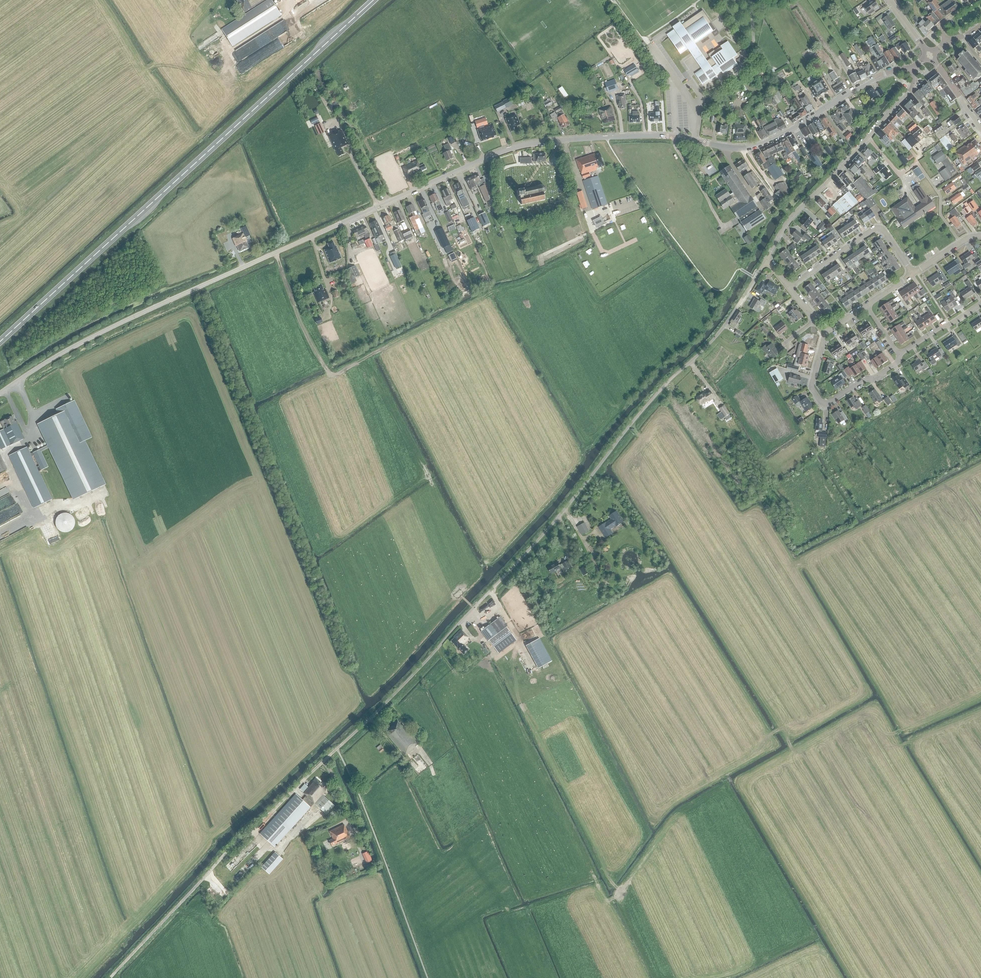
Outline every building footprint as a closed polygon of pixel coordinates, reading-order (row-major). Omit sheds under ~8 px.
[(221,29),(232,46),(281,15),(271,0),(268,0),(221,29)] [(244,13),(264,0),(236,0),(244,13)] [(867,11),(870,14),(875,11),(873,9),(878,5),(874,0),(873,0),(864,7),(867,11)] [(935,0),(931,0),(927,3),(928,5),(929,4),(937,15),(941,20),(954,10),(959,7),(955,1),(954,2),(953,0),(950,0),(940,7),(935,0)] [(674,30),(667,35),(681,55),(688,50),(696,45),(714,33),(708,24),(711,22),(703,10),(681,25),(680,23),(673,28),(674,30)] [(932,11),(926,17),(935,26),(941,21),(932,11)] [(896,25),(888,16),(883,20),(890,30),(896,25)] [(934,25),(929,20),(926,22),(923,19),(918,23),(917,21),(915,23),(918,26),(919,29),(922,32),(926,28),(928,30),(934,25)] [(247,37),(249,40),(267,30),(265,27),(247,37)] [(976,47),(979,51),(980,50),(980,48),(973,38),(968,42),(973,49),(976,47)] [(724,74),(738,65),(732,57),(736,54),(728,42),(715,51),(714,50),(708,54),(711,58),(706,61),(709,65),(701,70),(695,74),(702,84),(709,79),(710,80),(716,76),(716,75),(721,71),(724,74)] [(896,45),(899,50),(901,49),(905,54),(910,50),(908,45),(906,42),(902,45),(900,42),(896,45)] [(864,54),(857,44),(854,46),(862,55),(864,54)] [(883,53),(879,46),(877,44),(869,49),(873,55),(874,55),(875,55),(877,58),(873,61),(878,71),(890,64),(883,53)] [(688,50),(701,70),(709,65),(706,61),(696,45),(688,50)] [(881,45),(879,46),(883,53),(884,53),(891,64),(896,61),(889,50),(885,52),(881,45)] [(889,49),(897,60),(901,57),(895,47),(892,48),(892,47),(889,49)] [(958,56),(960,58),(958,60),(966,70),(964,71),(971,78),(972,77),(974,80),(976,78),(979,78),(980,77),(980,66),(977,61),(976,62),(967,52),(965,53),(963,52),(958,56)] [(862,80),(867,77),(860,62),(857,63),(861,71),(858,73),(862,80)] [(861,64),(868,76),(876,72),(873,65),(871,66),(869,62),(866,64),(865,62),(861,64)] [(948,67),(953,75),(955,73),(957,76),(962,72),(959,68),(957,69),(953,64),(948,67)] [(829,74),(833,81),(835,80),(838,78),(834,71),(829,74)] [(854,73),(853,72),(851,73),(852,74),(850,75),(854,83),(860,80),(856,72),(854,73)] [(937,89),(943,97),(946,95),(951,102),(956,98),(938,74),(928,81),(935,90),(937,89)] [(953,80),(960,90),(961,89),(963,91),(962,91),(966,97),(978,88),(974,82),(970,85),(964,77),(961,80),(958,76),(953,80)] [(837,94),(845,88),(839,77),(838,78),(835,80),(838,84),(833,87),(837,94)] [(809,86),(816,97),(821,94),(821,95),(824,93),(829,90),(823,80),(822,78),(809,86)] [(605,82),(608,93),(618,90),(615,79),(605,82)] [(928,83),(920,89),(926,97),(927,97),(928,96),(928,95),(934,90),(928,83)] [(562,87),(558,90),(564,99),(568,96),(562,87)] [(875,92),(873,88),(867,91),(869,96),(868,97),(870,100),(874,97),(875,99),(881,96),(884,94),(881,88),(875,92)] [(529,90),(526,92),(532,100),(534,98),(529,90)] [(737,98),(732,90),(727,93),(728,95),(732,100),(737,98)] [(914,94),(920,101),(924,97),(918,90),(914,94)] [(626,99),(625,94),(616,96),(618,106),(620,105),(620,109),(625,108),(625,103),(626,103),(626,101),(625,102),(625,99),(626,99)] [(975,94),(967,99),(971,104),(976,100),(978,99),(975,94)] [(776,95),(772,97),(774,100),(777,104),(781,102),(776,95)] [(815,109),(806,95),(801,98),(804,104),(802,105),(808,114),(811,112),(815,109)] [(909,98),(915,105),(916,105),(917,104),(919,105),(918,106),(920,108),(922,106),(913,95),(909,98)] [(793,99),(798,107),(799,109),(797,110),(799,112),(802,117),(807,114),(797,97),(793,99)] [(336,101),(336,102),(334,98),(330,100),(336,110),(340,107),(336,101)] [(494,106),(497,113),(513,105),(510,98),(503,101),(503,102),(494,106)] [(909,98),(901,106),(913,118),(918,113),(915,109),(914,109),(912,107),(915,105),(909,98)] [(971,104),(974,110),(980,105),(980,102),(980,101),(978,102),(976,100),(971,104)] [(655,102),(655,107),(655,111),(656,111),(656,112),(650,113),(651,122),(662,121),(661,112),(658,112),(658,111),(659,111),(658,101),(655,102)] [(930,104),(937,115),(942,112),(935,101),(930,104)] [(850,107),(847,102),(838,108),(841,113),(842,113),(843,114),(850,125),(856,121),(859,119),(854,112),(853,113),(850,108),(850,107)] [(613,113),(611,106),(599,110),(602,120),(603,119),(604,123),(615,120),(614,115),(612,116),(612,113),(613,113)] [(787,111),(787,112),(787,113),(793,123),(801,118),(798,114),(793,106),(790,107),(791,109),(787,111)] [(930,114),(925,107),(922,110),(927,116),(930,114)] [(900,108),(894,113),(901,120),(907,114),(900,108)] [(550,115),(553,121),(557,118),(561,126),(562,127),(563,128),(569,125),(568,122),(569,121),(567,117),(566,118),(564,114),(563,114),(562,111),(556,114),(555,112),(550,115)] [(629,117),(630,123),(640,122),(639,113),(638,113),(638,111),(632,111),(633,115),(630,115),(630,117),(629,117)] [(837,126),(842,132),(846,129),(842,123),(846,120),(842,115),(841,116),(837,111),(831,116),(836,123),(837,125),(838,125),(837,126)] [(508,122),(511,131),(518,129),(516,126),(520,124),(516,114),(506,119),(507,122),(508,122)] [(889,120),(893,124),(893,123),(895,125),(897,122),(900,126),(903,123),(894,114),(889,120)] [(825,115),(820,119),(832,137),(837,134),(825,115)] [(961,121),(957,116),(952,120),(949,123),(952,126),(955,124),(956,126),(959,124),(958,123),(961,121)] [(476,121),(475,121),(477,128),(481,127),(481,128),(477,129),(481,141),(494,137),(493,136),(496,135),(493,124),(482,127),(482,126),(487,124),(485,118),(478,120),(478,119),(476,120),(476,121)] [(774,120),(776,123),(781,130),(787,127),(782,119),(780,120),(778,118),(774,120)] [(820,119),(813,123),(820,133),(821,135),(824,134),(822,131),(826,129),(820,119)] [(735,121),(736,134),(735,134),(735,141),(747,140),(746,125),(740,125),(740,120),(735,121)] [(881,128),(892,140),(893,139),(890,135),(892,134),(894,136),(898,132),(888,121),(881,128)] [(780,130),(775,122),(765,127),(769,136),(774,134),(777,133),(776,132),(780,130)] [(910,132),(917,126),(914,122),(907,128),(910,132)] [(315,126),(319,135),(325,133),(321,123),(315,126)] [(809,126),(814,135),(818,132),(813,123),(809,126)] [(718,125),(717,128),(718,128),(718,133),(719,134),(720,134),(721,133),(723,134),(723,133),(727,133),(729,125),(725,124),(725,126),(718,125)] [(932,130),(935,134),(944,128),(941,124),(932,130)] [(756,130),(761,140),(768,137),(762,125),(759,127),(760,129),(760,130),(759,129),(756,130)] [(971,134),(968,130),(965,126),(958,130),(965,139),(971,134)] [(806,137),(808,136),(810,139),(810,140),(813,145),(816,143),(813,138),(811,133),(807,127),(802,130),(806,137)] [(911,132),(910,133),(912,135),(918,142),(921,140),(920,139),(917,137),(922,132),(921,131),(918,127),(911,132)] [(336,150),(339,157),(344,154),(341,148),(348,145),(341,130),(328,136),(335,150),(336,150)] [(886,135),(880,130),(877,134),(882,139),(881,140),(885,144),(890,139),(886,135)] [(844,136),(847,140),(852,135),(849,131),(844,136)] [(793,147),(795,150),(799,148),(798,146),(799,146),(798,144),(799,144),(793,134),(788,137),(793,147)] [(451,145),(457,142),(454,135),(448,138),(451,145)] [(907,139),(906,140),(912,148),(918,142),(912,135),(909,137),(907,139)] [(786,137),(780,141),(788,155),(792,153),(797,160),(798,159),(800,163),(802,162),(795,151),(794,151),(786,137)] [(975,140),(967,146),(965,146),(956,153),(960,159),(960,160),(963,165),(978,154),(979,155),(980,154),(980,155),(980,151),(980,148),(975,140)] [(776,149),(777,148),(779,152),(784,149),(780,141),(774,144),(776,149)] [(443,153),(446,161),(452,158),(449,151),(451,150),(448,143),(443,146),(446,152),(443,153)] [(762,150),(767,158),(768,157),(769,159),(773,157),(772,155),(777,152),(773,144),(762,150)] [(808,155),(803,146),(799,149),(804,157),(808,155)] [(867,159),(870,156),(875,161),(878,157),(873,152),(867,146),(861,153),(867,159)] [(773,157),(769,159),(767,160),(767,161),(766,161),(761,152),(755,156),(761,165),(763,164),(767,168),(768,168),(775,180),(784,175),(783,174),(780,169),(776,163),(777,163),(773,157)] [(947,158),(946,158),(941,152),(933,158),(935,161),(936,162),(937,164),(941,161),(946,169),(940,173),(945,181),(952,176),(951,175),(956,171),(947,158)] [(533,154),(533,162),(546,161),(546,153),(533,154)] [(583,181),(593,209),(607,204),(598,176),(590,178),(589,176),(590,176),(589,172),(597,169),(596,168),(605,165),(600,153),(595,155),(594,153),(576,160),(580,170),(581,170),(583,178),(587,177),(588,179),(583,181)] [(899,158),(904,165),(908,162),(903,154),(899,158)] [(853,161),(859,167),(865,161),(859,155),(853,161)] [(411,163),(402,167),(408,178),(420,173),(419,172),(426,168),(424,164),(420,166),(417,160),(411,163)] [(735,165),(740,172),(742,170),(743,171),(747,169),(746,168),(748,166),(743,160),(735,165)] [(978,163),(971,167),(974,171),(980,167),(980,166),(980,165),(980,161),(978,163)] [(862,172),(859,169),(852,162),(846,167),(853,175),(856,173),(859,176),(862,173),(862,172)] [(721,182),(723,184),(726,182),(726,181),(736,174),(734,171),(733,171),(729,166),(720,172),(724,177),(723,178),(724,179),(721,182)] [(886,180),(892,175),(885,167),(879,172),(886,180)] [(752,189),(760,183),(752,171),(744,177),(752,189)] [(853,189),(856,187),(845,174),(843,172),(839,176),(844,183),(846,181),(853,189)] [(845,174),(856,187),(866,200),(877,192),(878,192),(880,191),(887,187),(882,181),(873,187),(875,189),(873,191),(862,177),(856,181),(847,172),(845,174)] [(472,177),(475,184),(476,186),(478,185),(486,202),(490,200),(488,196),(490,196),(489,193),(488,191),(489,190),(486,183),(482,184),(481,184),(479,182),(481,181),(478,174),(472,177)] [(757,207),(757,206),(736,174),(726,181),(726,182),(734,193),(730,196),(726,189),(716,196),(725,209),(730,206),(738,219),(739,218),(742,222),(741,222),(747,231),(766,218),(760,210),(753,214),(751,211),(757,207)] [(950,180),(952,183),(959,178),(960,178),(961,177),(959,174),(950,180)] [(472,177),(465,180),(470,191),(477,188),(472,177)] [(844,185),(838,178),(834,181),(836,184),(835,184),(839,189),(840,189),(845,195),(849,191),(844,185)] [(453,186),(456,193),(457,192),(457,193),(456,194),(459,200),(465,198),(462,190),(459,183),(453,186)] [(785,192),(779,183),(774,187),(778,191),(775,194),(780,201),(791,194),(788,190),(785,192)] [(943,189),(947,194),(951,191),(951,192),(956,188),(952,183),(943,189)] [(961,188),(965,193),(970,189),(967,184),(961,188)] [(544,186),(543,186),(542,185),(541,185),(524,190),(523,189),(516,190),(518,197),(519,197),(521,204),(544,199),(543,193),(544,192),(545,191),(545,190),(545,189),(545,188),(545,187),(544,186)] [(903,227),(935,206),(930,198),(928,199),(920,187),(918,189),(914,191),(922,203),(915,208),(908,197),(891,208),(899,219),(898,219),(903,227)] [(451,195),(448,188),(441,191),(444,198),(443,198),(447,207),(451,205),(449,200),(452,199),(451,195)] [(766,188),(761,191),(765,197),(770,194),(766,188)] [(587,209),(583,191),(577,193),(581,210),(587,209)] [(833,205),(834,206),(841,214),(845,211),(846,212),(858,202),(849,191),(845,195),(833,205)] [(951,200),(954,204),(959,200),(959,201),(963,198),(960,193),(951,200)] [(429,196),(432,203),(434,202),(439,213),(443,211),(440,204),(439,200),(435,194),(429,196)] [(770,194),(765,197),(766,198),(761,201),(767,210),(771,207),(769,203),(773,200),(770,194)] [(817,202),(822,208),(823,207),(826,209),(828,207),(825,204),(826,204),(821,198),(817,202)] [(420,209),(423,208),(426,215),(430,213),(429,210),(427,211),(425,207),(427,206),(424,199),(417,202),(420,209)] [(868,199),(864,201),(869,209),(873,206),(868,199)] [(974,211),(978,208),(973,200),(968,204),(974,211)] [(409,214),(411,213),(413,217),(409,218),(415,231),(423,228),(417,215),(415,216),(413,212),(415,211),(412,204),(405,207),(409,214)] [(972,211),(969,206),(968,206),(963,210),(967,215),(972,211)] [(836,212),(831,207),(827,211),(832,216),(836,212)] [(870,220),(865,213),(867,212),(865,209),(862,211),(864,213),(861,216),(859,213),(857,214),(859,217),(864,224),(870,220)] [(871,209),(865,213),(870,220),(875,216),(871,209)] [(393,213),(396,219),(398,222),(401,221),(404,220),(402,216),(400,210),(393,213)] [(444,213),(449,223),(453,221),(448,212),(444,213)] [(478,215),(483,227),(490,224),(485,212),(478,215)] [(977,217),(973,212),(970,213),(971,215),(966,219),(969,223),(970,222),(973,227),(977,223),(974,219),(977,217)] [(382,218),(385,227),(386,231),(392,228),(390,225),(389,226),(388,223),(391,222),(388,215),(382,218)] [(807,228),(813,220),(807,215),(800,223),(805,227),(807,228)] [(854,231),(859,227),(855,220),(856,219),(854,216),(852,218),(854,221),(850,223),(849,224),(854,231)] [(955,216),(950,220),(953,224),(954,223),(957,228),(961,225),(955,216)] [(479,229),(474,217),(467,221),(472,232),(479,229)] [(595,226),(603,223),(601,217),(593,221),(595,226)] [(854,231),(849,224),(850,223),(848,220),(846,221),(848,224),(845,227),(844,228),(848,235),(854,231)] [(372,230),(376,238),(383,235),(376,221),(370,224),(373,230),(372,230)] [(827,226),(822,222),(818,228),(822,231),(827,226)] [(843,239),(848,235),(844,228),(845,227),(843,224),(841,225),(843,228),(838,231),(843,239)] [(356,239),(360,237),(363,235),(365,239),(363,240),(367,248),(372,246),(368,238),(370,237),(368,233),(367,233),(364,226),(352,231),(356,239)] [(442,228),(435,232),(443,249),(450,246),(442,228)] [(394,231),(397,237),(399,243),(404,240),(399,229),(394,231)] [(411,234),(409,229),(402,233),(404,237),(411,234)] [(832,235),(829,237),(828,238),(833,245),(838,242),(837,241),(840,239),(836,233),(834,229),(830,232),(832,235)] [(796,230),(792,235),(796,238),(794,241),(797,243),(801,238),(804,241),(806,239),(808,241),(811,238),(806,233),(803,236),(796,230)] [(237,246),(240,252),(249,248),(246,242),(247,241),(245,237),(247,237),(248,239),(252,238),(249,231),(232,239),(236,247),(237,246)] [(753,241),(749,234),(743,238),(748,245),(753,241)] [(822,238),(819,240),(822,243),(827,250),(833,245),(828,238),(829,237),(827,234),(825,236),(827,239),(824,241),(822,238)] [(374,246),(377,252),(381,251),(375,238),(372,240),(375,245),(374,246)] [(874,252),(877,250),(885,245),(881,239),(873,244),(876,248),(873,250),(874,252)] [(324,250),(329,263),(341,258),(336,247),(338,246),(336,241),(335,240),(333,240),(333,242),(327,244),(329,248),(324,250)] [(817,256),(822,253),(817,245),(818,245),(816,242),(814,243),(816,246),(813,248),(812,249),(817,256)] [(817,256),(812,249),(813,248),(811,245),(809,247),(811,250),(807,252),(806,253),(811,260),(817,256)] [(885,245),(877,250),(880,254),(877,255),(878,257),(881,256),(889,251),(885,245)] [(865,246),(860,250),(864,256),(863,257),(865,261),(867,259),(865,256),(870,253),(867,249),(865,246)] [(430,248),(426,250),(431,261),(436,259),(430,248)] [(790,255),(786,249),(779,254),(784,260),(790,255)] [(811,260),(806,253),(807,252),(805,249),(803,251),(805,254),(801,257),(806,264),(811,260)] [(854,253),(859,260),(858,261),(860,264),(862,263),(860,260),(863,257),(864,256),(860,250),(854,253)] [(889,251),(881,256),(884,259),(881,261),(882,263),(885,262),(893,256),(889,251)] [(965,264),(973,258),(975,260),(974,261),(978,266),(980,263),(980,260),(979,258),(976,253),(972,255),(970,252),(961,258),(965,264)] [(854,253),(849,257),(853,264),(852,265),(855,268),(857,267),(854,263),(858,261),(859,260),(854,253)] [(396,269),(401,267),(397,258),(395,254),(391,256),(390,257),(396,269)] [(784,260),(789,266),(795,261),(790,255),(784,260)] [(893,256),(885,262),(888,265),(885,267),(886,269),(889,267),(896,262),(893,256)] [(853,264),(849,257),(843,261),(848,268),(847,268),(849,272),(848,272),(850,274),(853,272),(849,267),(852,265),(853,264)] [(789,266),(793,272),(799,267),(795,261),(789,266)] [(889,267),(891,271),(889,273),(890,275),(900,268),(896,262),(889,267)] [(945,268),(950,275),(960,268),(961,270),(963,269),(960,263),(957,265),(955,262),(945,268)] [(833,268),(837,275),(836,276),(838,279),(840,278),(838,274),(841,272),(844,275),(846,274),(844,271),(843,271),(838,264),(833,268)] [(348,269),(353,279),(360,276),(355,266),(348,269)] [(827,272),(832,278),(831,279),(833,283),(835,281),(833,278),(836,276),(837,275),(833,268),(827,272)] [(827,272),(822,275),(827,282),(825,283),(828,286),(830,285),(827,281),(831,279),(832,278),(827,272)] [(881,284),(887,280),(888,280),(883,272),(878,275),(877,272),(875,274),(876,277),(881,284)] [(944,282),(947,280),(943,273),(940,275),(938,273),(929,279),(933,286),(943,280),(944,282)] [(875,288),(881,284),(876,277),(872,279),(871,276),(868,278),(870,281),(875,288)] [(965,282),(969,288),(961,293),(965,300),(974,294),(972,290),(974,289),(968,280),(965,282)] [(757,291),(762,294),(764,291),(766,292),(767,290),(775,295),(779,288),(773,285),(773,284),(770,282),(768,285),(763,281),(757,291)] [(870,281),(866,283),(864,281),(862,282),(864,285),(869,292),(875,288),(870,281)] [(815,289),(811,283),(804,288),(809,294),(815,289)] [(916,294),(919,292),(922,296),(923,295),(922,293),(921,291),(915,283),(910,286),(916,294)] [(863,296),(869,292),(864,285),(860,287),(858,284),(856,286),(858,289),(863,296)] [(314,293),(318,304),(329,299),(326,291),(325,292),(322,286),(314,289),(315,292),(314,293)] [(905,289),(911,297),(914,295),(917,299),(919,298),(916,294),(910,286),(905,289)] [(863,296),(858,289),(854,291),(852,288),(850,290),(852,293),(857,300),(863,296)] [(816,290),(815,289),(809,294),(813,300),(820,295),(816,290)] [(905,289),(900,293),(906,301),(909,305),(910,304),(908,300),(911,297),(905,289)] [(942,303),(947,311),(957,305),(953,299),(956,297),(952,291),(949,292),(952,296),(942,303)] [(844,294),(846,296),(851,304),(857,300),(852,293),(848,295),(846,292),(844,294)] [(818,306),(825,301),(820,295),(813,300),(818,306)] [(846,296),(842,299),(840,296),(838,298),(845,308),(851,304),(846,296)] [(760,308),(758,307),(760,305),(763,307),(766,302),(761,299),(759,302),(754,298),(749,307),(758,312),(759,312),(761,310),(760,308)] [(880,308),(883,313),(892,307),(891,307),(890,304),(894,302),(892,300),(888,302),(880,308)] [(823,312),(829,307),(825,301),(818,306),(823,312)] [(883,313),(887,318),(895,312),(893,309),(897,306),(895,304),(891,307),(892,307),(883,313)] [(792,317),(796,322),(802,318),(796,311),(795,311),(794,310),(795,309),(793,306),(787,311),(789,313),(788,315),(790,318),(792,317)] [(827,318),(834,312),(829,307),(823,312),(827,318)] [(929,314),(926,316),(931,324),(936,321),(931,312),(928,308),(926,310),(929,314)] [(729,325),(735,328),(737,324),(737,323),(741,316),(740,316),(742,313),(741,313),(741,312),(739,311),(738,311),(737,311),(732,319),(730,321),(731,322),(729,325)] [(895,312),(887,318),(890,323),(899,317),(902,315),(901,313),(897,315),(895,312)] [(918,315),(920,319),(921,319),(926,327),(931,324),(926,316),(922,318),(920,314),(918,315)] [(921,319),(920,319),(918,321),(915,317),(913,318),(916,322),(921,331),(926,327),(921,319)] [(976,331),(980,327),(980,321),(980,319),(972,325),(976,331)] [(774,329),(779,335),(787,328),(782,322),(774,329)] [(891,330),(895,335),(903,329),(901,326),(905,324),(904,322),(900,324),(899,324),(891,330)] [(870,336),(873,335),(870,332),(873,330),(869,323),(864,326),(870,336)] [(768,336),(771,333),(764,325),(761,328),(766,334),(766,333),(768,336)] [(864,326),(859,330),(863,336),(866,334),(868,337),(870,336),(864,326)] [(895,335),(898,340),(906,334),(904,331),(908,328),(907,326),(903,329),(895,335)] [(856,346),(858,345),(856,341),(859,340),(854,333),(849,336),(856,346)] [(906,334),(898,340),(901,345),(910,339),(914,337),(912,335),(908,337),(906,334)] [(849,336),(844,339),(849,346),(852,344),(854,347),(856,346),(849,336)] [(943,344),(948,351),(957,345),(958,347),(961,345),(958,339),(955,342),(952,338),(943,344)] [(885,350),(879,341),(876,343),(882,352),(885,350)] [(762,348),(766,353),(768,353),(772,359),(777,355),(776,353),(779,351),(776,348),(775,349),(771,343),(768,346),(767,344),(762,348)] [(796,358),(799,359),(808,361),(809,356),(803,354),(804,352),(807,353),(809,345),(801,343),(800,345),(796,358)] [(841,357),(843,355),(841,352),(844,350),(840,343),(835,347),(841,357)] [(835,347),(830,350),(834,357),(837,355),(839,358),(841,357),(835,347)] [(934,351),(927,355),(931,362),(930,362),(932,365),(933,365),(936,363),(936,362),(935,360),(941,356),(942,357),(945,355),(941,349),(938,351),(936,349),(933,351),(934,351)] [(882,353),(880,355),(879,353),(875,355),(882,365),(887,361),(882,353)] [(875,355),(872,358),(873,360),(871,361),(876,368),(882,365),(875,355)] [(830,371),(832,372),(834,361),(828,358),(827,362),(829,362),(828,364),(826,363),(824,373),(829,374),(830,371)] [(912,366),(916,372),(922,367),(924,370),(928,367),(925,362),(922,364),(920,360),(917,362),(918,362),(912,366)] [(861,361),(856,365),(861,373),(866,369),(861,361)] [(861,373),(856,365),(850,369),(849,367),(845,370),(850,377),(853,374),(855,377),(861,373)] [(777,369),(769,374),(775,383),(783,379),(777,369)] [(831,383),(836,389),(845,383),(843,379),(847,377),(843,372),(838,375),(840,377),(831,383)] [(788,382),(796,384),(796,383),(800,384),(801,378),(797,377),(798,376),(790,374),(788,382)] [(899,375),(893,379),(899,389),(904,386),(905,388),(909,385),(905,379),(903,381),(899,375)] [(696,397),(700,404),(708,399),(709,401),(715,397),(710,390),(705,394),(704,392),(696,397)] [(869,393),(873,399),(872,399),(875,403),(878,401),(879,403),(883,401),(879,395),(878,395),(875,390),(869,393)] [(813,406),(807,397),(801,401),(797,395),(792,398),(795,404),(797,403),(798,406),(802,404),(806,411),(813,406)] [(854,406),(856,409),(861,406),(858,401),(856,402),(853,397),(847,401),(851,408),(854,406)] [(59,414),(38,424),(74,499),(105,484),(84,441),(91,438),(74,401),(57,409),(59,414)] [(724,405),(719,409),(725,417),(730,414),(724,405)] [(833,415),(839,424),(844,420),(845,421),(848,420),(843,412),(840,414),(839,412),(833,415)] [(1,450),(25,439),(17,422),(16,422),(13,417),(2,422),(5,429),(0,431),(0,447),(1,450)] [(816,423),(815,430),(819,431),(819,438),(820,438),(819,447),(825,447),(827,433),(822,432),(822,431),(823,423),(821,423),(822,419),(817,419),(817,423),(816,423)] [(39,473),(48,469),(46,465),(44,458),(40,451),(31,455),(28,448),(10,456),(34,509),(52,501),(39,473)] [(9,494),(6,488),(0,491),(0,498),(9,494)] [(610,516),(612,519),(606,523),(599,527),(606,538),(612,533),(610,529),(616,525),(617,527),(624,523),(616,511),(610,516)] [(55,522),(55,524),(55,527),(56,530),(58,532),(61,533),(63,534),(66,534),(69,533),(71,532),(73,530),(74,527),(75,524),(74,522),(73,519),(71,517),(69,515),(66,515),(63,515),(61,516),(58,517),(56,519),(55,522)] [(577,527),(581,535),(588,531),(584,523),(577,527)] [(49,532),(44,535),(50,546),(57,542),(52,533),(50,534),(49,532)] [(571,567),(568,560),(560,565),(558,561),(551,565),(548,567),(551,573),(555,571),(555,572),(564,567),(565,570),(571,567)] [(507,626),(500,617),(481,631),(488,641),(489,640),(494,647),(511,634),(506,627),(507,626)] [(478,634),(472,626),(468,628),(475,637),(478,634)] [(469,638),(461,630),(453,637),(454,638),(451,641),(463,654),(468,650),(462,644),(469,638)] [(420,743),(404,725),(403,726),(398,721),(387,731),(387,732),(386,733),(406,756),(420,743)] [(323,793),(326,791),(325,790),(328,785),(324,782),(322,784),(316,778),(307,787),(304,784),(300,789),(307,795),(302,800),(296,794),(260,834),(275,847),(314,803),(326,815),(334,806),(323,795),(324,794),(323,793)] [(329,841),(331,845),(332,846),(349,837),(343,825),(329,831),(333,839),(329,841)] [(275,852),(261,867),(269,874),(283,859),(275,852)] [(353,869),(362,865),(360,859),(351,863),(353,869)]
